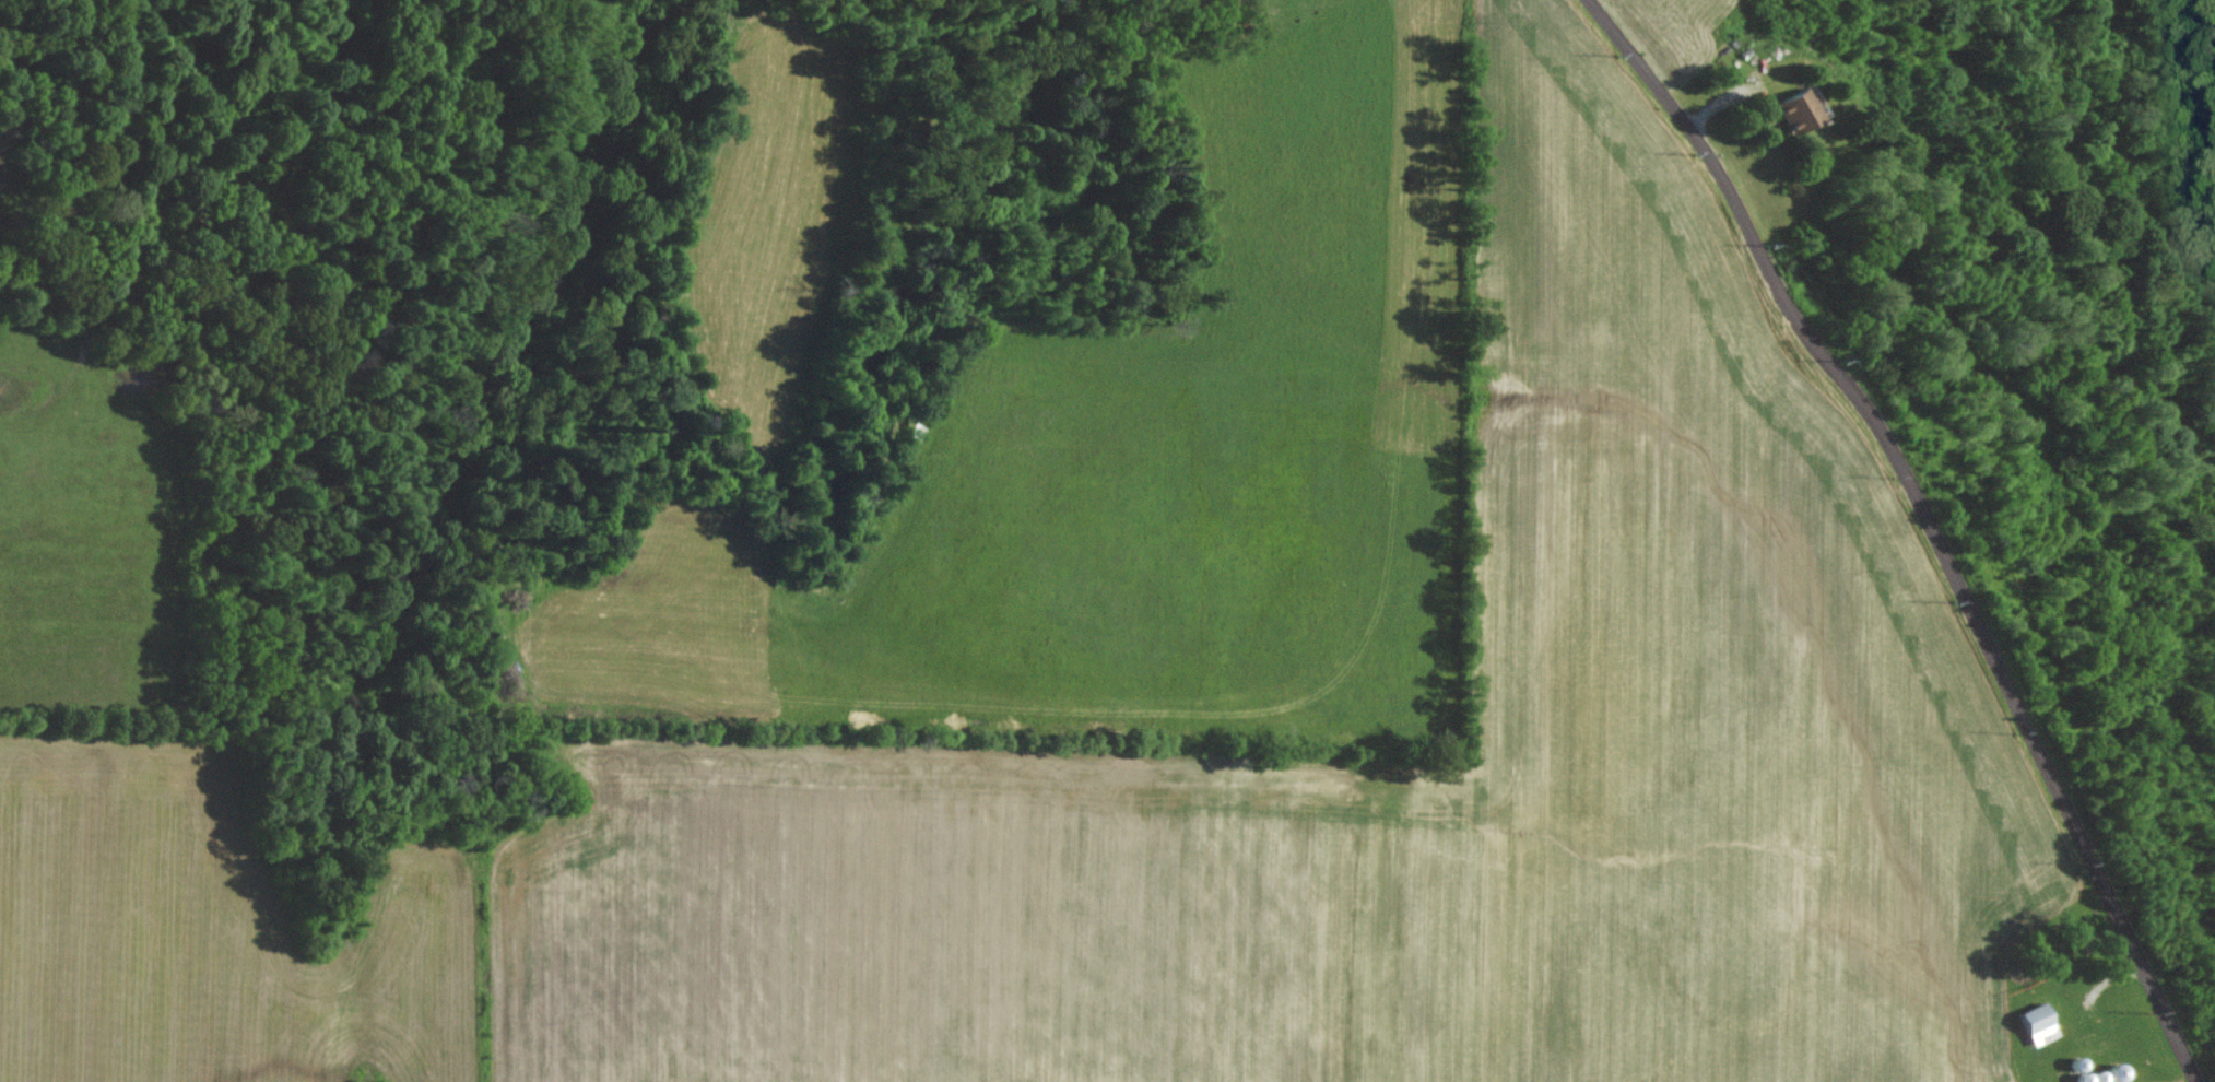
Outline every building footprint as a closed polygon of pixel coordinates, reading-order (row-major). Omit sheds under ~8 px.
[(1774,100),(1790,131),(1826,113),(1810,82),(1774,100)] [(2056,1037),(2046,1002),(2019,1011),(2029,1045),(2056,1037)]
